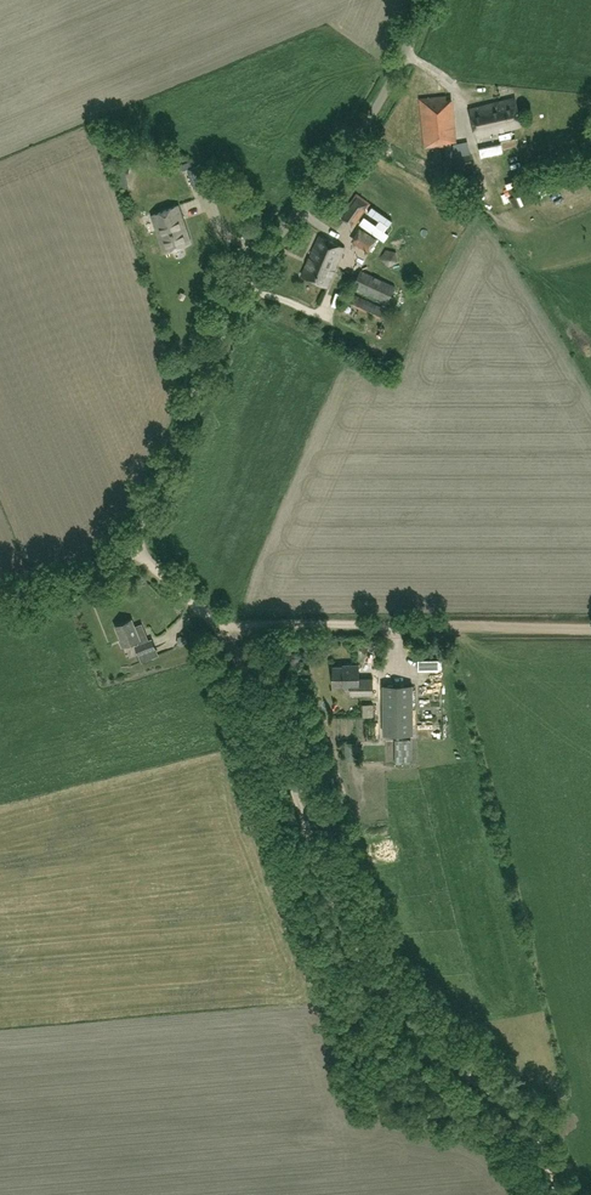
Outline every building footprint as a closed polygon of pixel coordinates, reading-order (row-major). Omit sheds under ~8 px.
[(445,95),(419,98),(424,147),(451,144),(445,95)] [(469,107),(476,136),(522,126),(516,97),(469,107)] [(485,136),(485,147),(500,147),(500,136),(485,136)] [(209,182),(201,163),(196,165),(194,159),(181,164),(183,172),(187,170),(193,188),(209,182)] [(114,165),(119,186),(129,188),(126,174),(128,175),(130,168),(115,164),(114,165)] [(526,192),(510,198),(514,208),(530,201),(526,192)] [(340,216),(354,226),(370,203),(357,193),(340,216)] [(152,214),(164,251),(190,242),(178,205),(152,214)] [(393,220),(373,206),(368,212),(379,220),(376,224),(364,216),(360,223),(385,240),(389,234),(385,230),(388,226),(389,226),(393,220)] [(370,251),(377,238),(359,227),(351,239),(370,251)] [(345,246),(320,236),(303,276),(329,286),(345,246)] [(386,249),(381,259),(389,267),(399,262),(397,251),(386,249)] [(361,269),(353,286),(388,302),(395,285),(361,269)] [(350,292),(346,301),(380,317),(385,308),(350,292)] [(135,626),(132,619),(116,626),(124,645),(137,639),(139,643),(136,645),(142,661),(158,654),(152,639),(148,640),(142,624),(135,626)] [(182,634),(178,636),(177,643),(181,646),(185,645),(187,641),(186,636),(182,634)] [(420,669),(442,669),(441,658),(420,658),(420,669)] [(343,665),(333,665),(333,684),(352,684),(352,693),(350,693),(350,694),(373,693),(373,692),(372,692),(372,677),(373,677),(373,676),(359,676),(359,664),(343,664),(343,665)] [(413,683),(384,684),(385,732),(414,732),(413,683)] [(365,703),(365,715),(376,715),(375,702),(365,703)] [(400,748),(400,737),(392,736),(392,748),(400,748)] [(358,760),(358,741),(345,741),(345,760),(358,760)]
